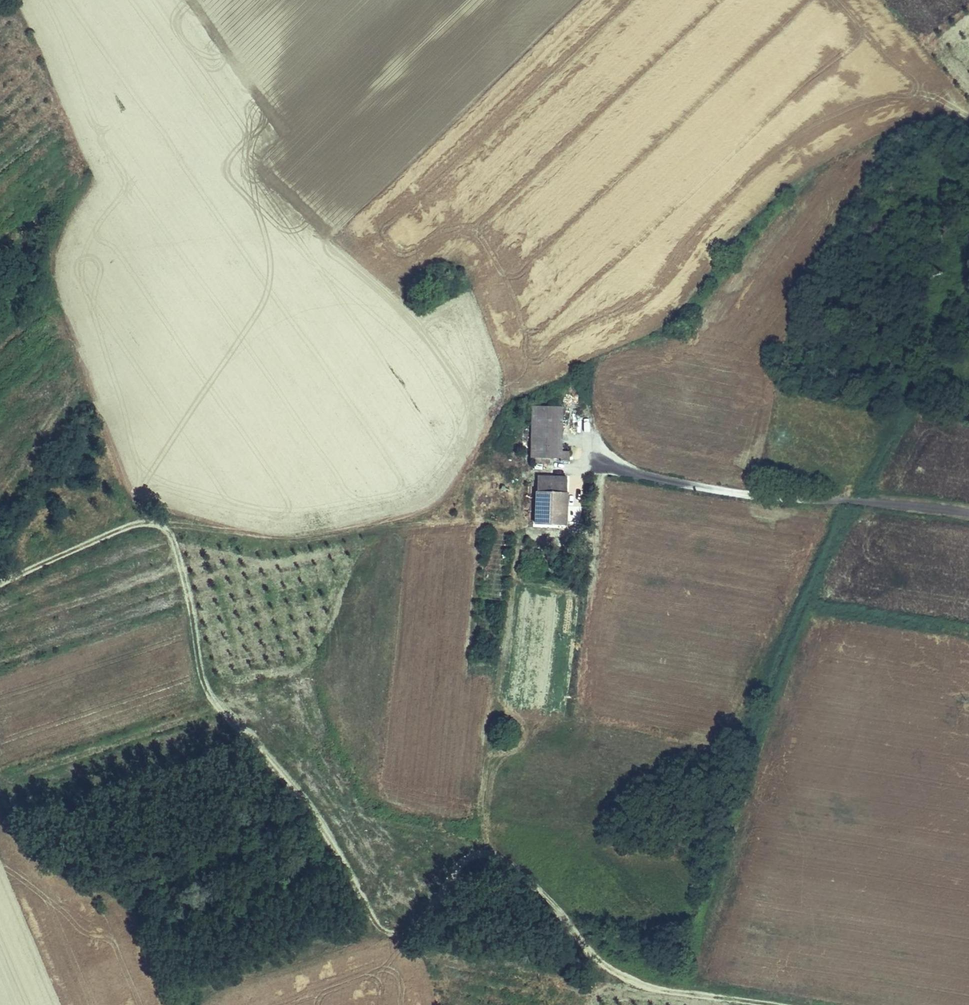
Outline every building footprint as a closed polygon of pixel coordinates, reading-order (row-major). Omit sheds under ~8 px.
[(532,407),(532,435),(560,435),(560,430),(560,408),(532,407)] [(561,452),(560,435),(532,435),(532,456),(562,456),(561,452)] [(562,456),(561,461),(571,462),(571,451),(562,452),(562,456)] [(534,527),(550,527),(550,512),(564,512),(564,476),(535,476),(534,527)] [(550,512),(550,527),(564,527),(564,512),(550,512)]
